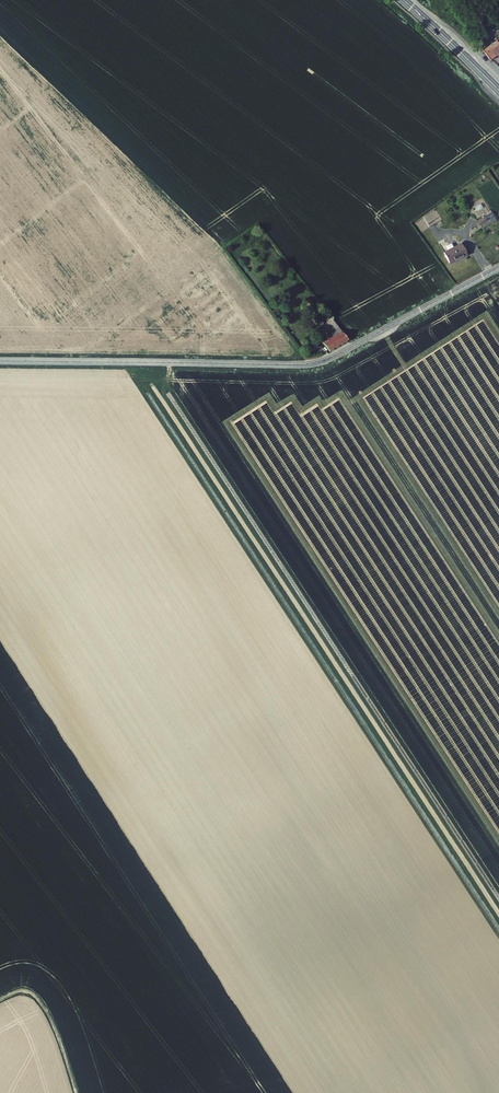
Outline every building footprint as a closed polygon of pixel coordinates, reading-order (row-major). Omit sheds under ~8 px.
[(488,51),(495,60),(498,57),(498,42),(488,51)] [(483,225),(488,232),(498,225),(498,218),(498,216),(483,225)] [(471,257),(465,245),(458,249),(453,252),(448,254),(453,264),(460,260),(461,262),(471,257)] [(319,332),(317,334),(331,352),(350,342),(333,320),(328,324),(336,333),(334,334),(337,337),(327,343),(319,332)]
